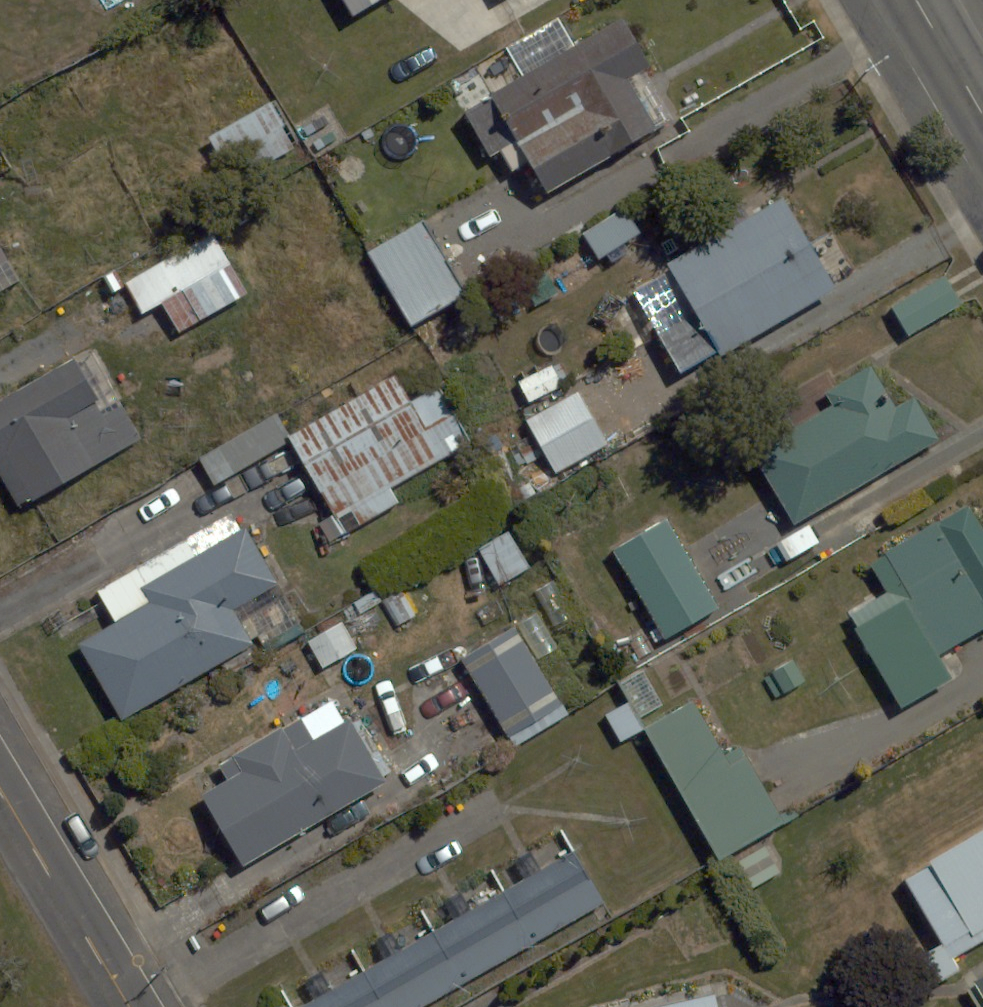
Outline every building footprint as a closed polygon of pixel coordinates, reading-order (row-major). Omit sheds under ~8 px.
[(496,42),(509,36),(561,8),(557,0),(474,0),(496,42)] [(458,111),(492,167),(509,157),(537,203),(633,144),(654,132),(673,120),(642,69),(659,59),(628,8),(458,111)] [(281,101),(205,140),(229,184),(304,145),(281,101)] [(20,277),(8,254),(32,241),(7,196),(0,200),(0,287),(20,277)] [(665,268),(690,312),(654,332),(678,373),(713,352),(718,359),(834,292),(782,201),(665,268)] [(412,211),(360,243),(412,327),(464,295),(412,211)] [(123,286),(139,316),(160,306),(173,332),(249,294),(219,237),(123,286)] [(942,270),(885,304),(904,337),(961,302),(942,270)] [(0,404),(0,474),(18,508),(149,438),(103,350),(0,404)] [(392,487),(449,452),(400,371),(287,440),(337,522),(351,513),(361,530),(403,504),(392,487)] [(576,389),(525,420),(554,468),(605,436),(576,389)] [(870,420),(859,402),(750,464),(787,530),(936,445),(909,398),(870,420)] [(891,596),(848,620),(897,707),(940,683),(935,674),(982,647),(982,530),(972,511),(875,566),(891,596)] [(664,512),(605,547),(635,599),(592,624),(618,667),(747,590),(710,527),(683,543),(664,512)] [(499,531),(474,550),(498,583),(524,564),(499,531)] [(236,612),(262,599),(230,536),(196,554),(189,540),(96,588),(114,623),(76,643),(116,722),(256,650),(236,612)] [(406,572),(376,584),(393,626),(423,614),(406,572)] [(338,619),(303,640),(321,669),(356,648),(338,619)] [(515,622),(459,656),(515,746),(571,712),(515,622)] [(701,702),(646,733),(718,860),(773,829),(701,702)] [(312,749),(293,716),(188,775),(243,874),(391,791),(355,725),(312,749)] [(300,977),(309,992),(287,1004),(289,1006),(418,1006),(609,899),(567,826),(555,833),(563,848),(543,859),(535,844),(499,864),(508,879),(472,899),(464,884),(435,900),(444,916),(403,939),(394,924),(370,937),(378,953),(333,978),(325,963),(300,977)] [(873,901),(922,978),(982,939),(982,831),(873,901)] [(770,836),(733,862),(752,889),(789,862),(770,836)] [(965,1000),(970,1006),(982,1006),(982,989),(965,1000)]
